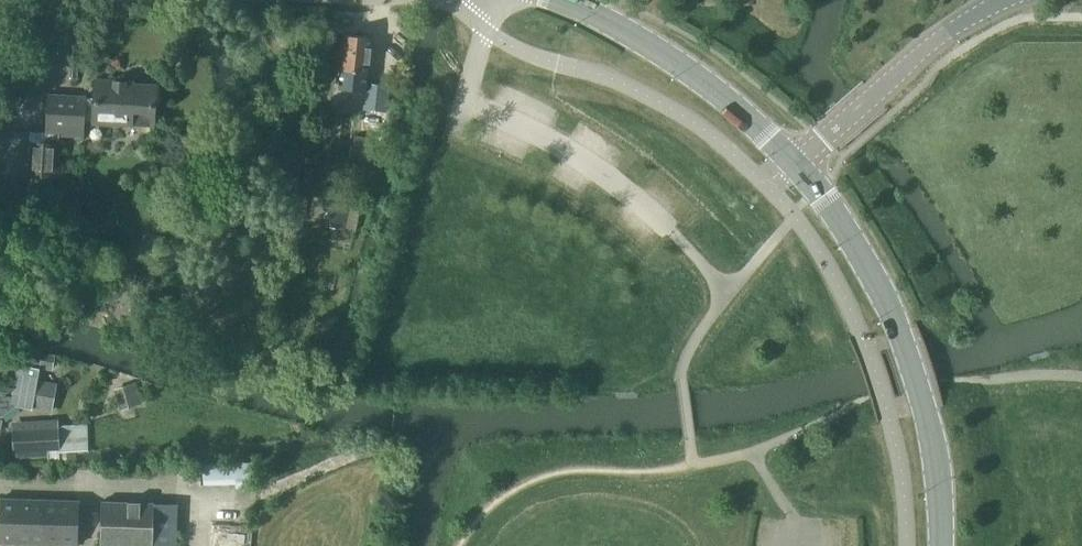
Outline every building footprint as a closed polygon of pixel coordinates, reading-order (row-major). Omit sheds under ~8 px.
[(366,83),(371,37),(343,35),(341,55),(337,54),(335,70),(340,70),(338,89),(365,92),(366,83)] [(140,86),(125,85),(125,82),(96,81),(95,100),(84,99),(84,97),(49,95),(47,133),(30,132),(29,143),(27,175),(29,175),(27,206),(49,207),(51,176),(56,176),(58,144),(58,135),(82,136),(83,119),(94,120),(94,122),(152,126),(154,104),(156,104),(157,84),(140,83),(140,86)] [(388,89),(389,86),(366,83),(365,92),(364,108),(382,110),(386,111),(388,89)] [(351,158),(376,163),(378,152),(370,151),(372,143),(354,140),(351,158)] [(165,217),(176,218),(178,197),(167,196),(165,217)] [(326,227),(356,232),(360,208),(330,203),(326,227)] [(17,365),(39,369),(42,353),(20,349),(17,365)] [(17,365),(12,397),(5,396),(6,394),(0,393),(0,425),(2,416),(17,406),(32,408),(39,369),(17,365)] [(144,405),(136,382),(115,389),(122,412),(126,410),(128,416),(141,412),(140,406),(144,405)] [(13,429),(14,449),(14,451),(80,447),(79,425),(13,429)] [(202,457),(203,481),(260,480),(259,456),(202,457)] [(77,545),(79,501),(0,499),(0,500),(0,543),(77,545)] [(101,502),(100,545),(175,545),(176,504),(101,502)]
